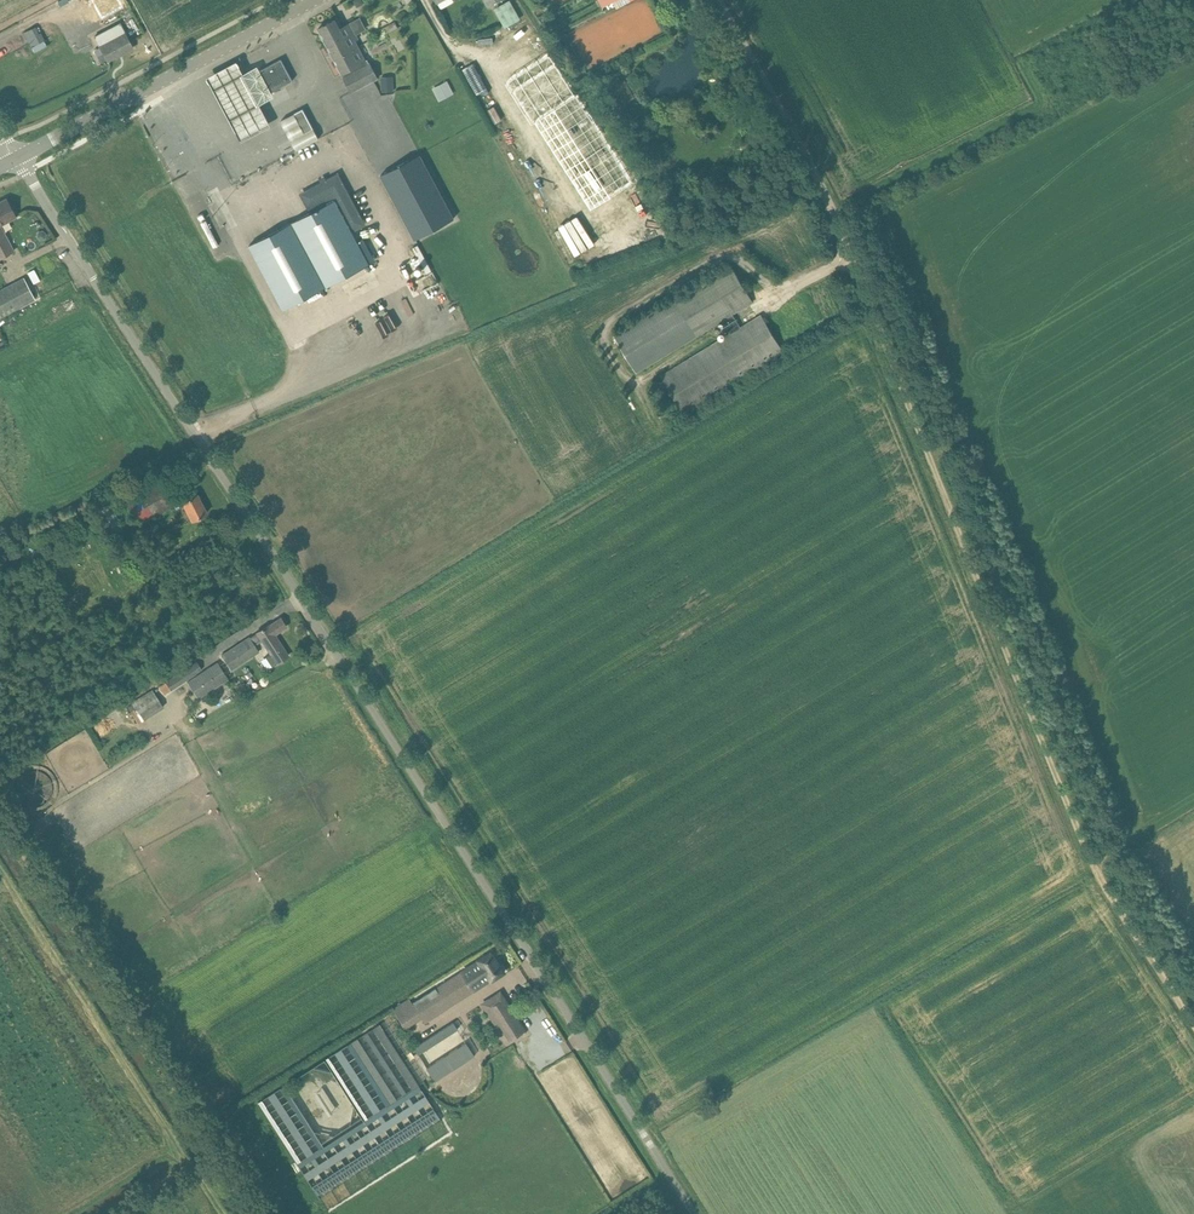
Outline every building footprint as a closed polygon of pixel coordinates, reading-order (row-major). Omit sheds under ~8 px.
[(119,0),(91,0),(101,19),(123,7),(119,0)] [(506,27),(523,19),(515,0),(510,0),(497,6),(506,27)] [(548,16),(542,20),(546,26),(552,22),(548,16)] [(338,18),(318,28),(342,73),(343,73),(344,76),(352,92),(378,78),(370,63),(369,63),(367,60),(356,41),(358,40),(349,23),(342,27),(338,18)] [(132,48),(127,37),(125,33),(100,46),(107,60),(122,52),(123,53),(132,48)] [(259,71),(255,73),(267,94),(271,92),(293,81),(282,59),(259,71)] [(255,73),(259,71),(257,67),(243,75),(236,63),(207,79),(241,144),(271,128),(259,107),(275,98),(271,92),(267,94),(255,73)] [(590,210),(631,185),(554,64),(509,93),(538,138),(542,135),(590,210)] [(383,91),(395,91),(395,76),(382,76),(383,91)] [(434,87),(440,100),(456,93),(449,79),(434,87)] [(502,119),(495,106),(488,109),(496,123),(502,119)] [(305,134),(314,129),(303,109),(294,114),(305,134)] [(507,137),(520,131),(517,125),(504,131),(507,137)] [(420,155),(382,175),(415,238),(454,218),(420,155)] [(365,226),(343,186),(338,175),(303,194),(312,212),(249,245),(284,309),(369,264),(353,233),(365,226)] [(0,201),(0,258),(14,251),(0,225),(16,217),(6,198),(0,201)] [(618,208),(610,211),(614,218),(621,214),(618,208)] [(722,320),(733,314),(753,302),(731,265),(615,335),(637,372),(722,320)] [(0,290),(0,317),(35,299),(24,278),(0,290)] [(741,328),(733,314),(722,320),(731,334),(662,375),(684,411),(783,351),(761,315),(741,328)] [(166,476),(155,482),(126,498),(140,524),(174,505),(176,509),(183,505),(191,521),(207,512),(197,494),(187,499),(181,488),(174,492),(166,476)] [(268,625),(258,631),(257,632),(257,633),(250,637),(221,655),(230,670),(259,651),(255,645),(262,640),(270,653),(265,656),(272,666),(288,656),(274,634),(286,626),(281,618),(269,626),(268,625)] [(197,661),(166,681),(171,689),(202,669),(197,661)] [(187,682),(198,698),(228,679),(217,662),(187,682)] [(166,681),(159,686),(164,694),(171,689),(166,681)] [(164,707),(152,690),(132,702),(143,720),(164,707)] [(219,706),(239,698),(236,690),(216,698),(219,706)] [(461,971),(412,1003),(422,1018),(425,1022),(474,991),(471,985),(478,980),(482,986),(505,971),(495,955),(492,951),(461,971)] [(526,1031),(505,998),(492,1006),(513,1039),(526,1031)] [(454,1021),(414,1046),(419,1054),(459,1029),(454,1021)] [(316,1193),(443,1121),(387,1023),(328,1056),(365,1121),(334,1138),(333,1136),(323,1142),(290,1084),(263,1099),(316,1193)] [(466,1042),(427,1067),(436,1080),(475,1055),(466,1042)] [(329,1060),(297,1079),(301,1086),(307,1083),(307,1082),(319,1075),(320,1076),(327,1072),(325,1070),(332,1066),(329,1060)]
